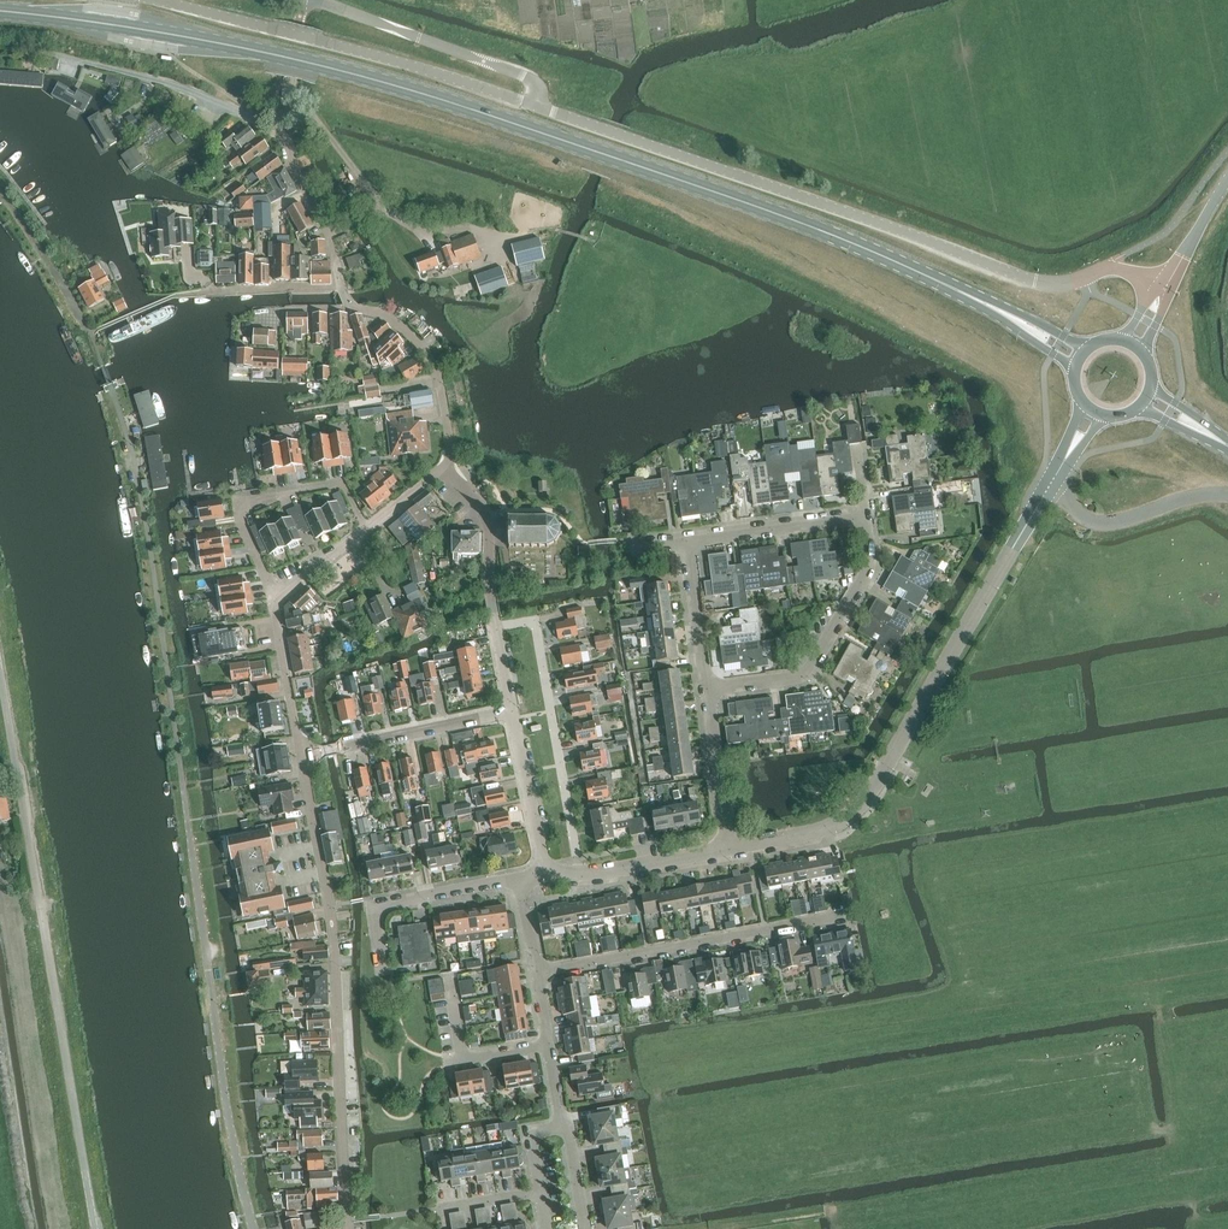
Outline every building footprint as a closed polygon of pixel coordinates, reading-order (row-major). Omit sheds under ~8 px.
[(36,56),(34,63),(41,65),(43,58),(36,56)] [(41,86),(42,74),(0,71),(0,83),(41,86)] [(52,94),(84,112),(92,97),(79,89),(75,96),(67,92),(70,88),(59,82),(52,94)] [(88,119),(105,149),(117,142),(99,112),(88,119)] [(141,116),(129,123),(132,128),(143,121),(141,116)] [(232,132),(220,140),(226,148),(231,144),(238,152),(242,149),(257,138),(248,127),(236,137),(232,132)] [(232,167),(243,160),(246,165),(269,148),(261,137),(238,154),(238,153),(227,160),(222,164),(223,164),(216,168),(219,173),(226,169),(231,165),(232,167)] [(132,171),(145,162),(135,147),(122,156),(132,171)] [(253,170),(260,181),(282,165),(275,154),(253,170)] [(278,199),(284,196),(285,198),(297,191),(284,168),(267,178),(278,199)] [(230,192),(235,198),(246,190),(242,184),(230,192)] [(253,198),(240,199),(241,213),(254,212),(254,205),(253,198)] [(300,203),(287,210),(288,212),(286,213),(289,219),(291,217),(300,234),(313,227),(300,203)] [(254,213),(271,212),(271,204),(254,205),(254,212),(254,213)] [(152,245),(153,258),(169,257),(168,249),(174,249),(173,246),(193,244),(191,220),(176,222),(175,214),(170,214),(170,212),(159,213),(160,227),(143,228),(144,245),(152,245)] [(254,229),(269,229),(272,229),(271,212),(254,213),(254,229)] [(253,215),(235,216),(236,227),(254,226),(253,215)] [(435,252),(416,259),(421,273),(440,266),(439,265),(446,262),(449,269),(459,265),(459,266),(481,257),(473,235),(451,243),(449,239),(439,242),(442,252),(435,254),(435,252)] [(511,245),(517,266),(544,259),(539,238),(511,245)] [(325,241),(311,242),(312,257),(313,257),(313,260),(322,260),(322,256),(326,256),(325,241)] [(269,257),(275,257),(275,280),(290,280),(290,247),(290,243),(268,243),(269,257)] [(217,284),(235,283),(235,263),(223,264),(223,257),(213,258),(212,251),(210,248),(199,249),(197,252),(197,264),(200,267),(210,267),(213,263),(216,263),(217,284)] [(299,249),(292,249),(292,280),(309,280),(309,258),(299,259),(299,249)] [(349,270),(361,266),(360,260),(370,256),(367,252),(346,259),(349,270)] [(238,285),(251,286),(252,253),(243,253),(243,256),(238,256),(238,285)] [(255,259),(255,266),(255,285),(269,285),(268,259),(255,259)] [(311,263),(312,283),(312,285),(331,284),(331,262),(311,263)] [(475,277),(481,295),(508,286),(502,267),(475,277)] [(535,269),(521,272),(524,285),(538,281),(535,269)] [(104,301),(98,287),(108,281),(103,271),(92,276),(94,281),(79,289),(89,308),(104,301)] [(175,301),(106,331),(112,346),(181,315),(175,301)] [(287,313),(287,335),(295,335),(295,340),(302,340),(302,335),(308,334),(308,313),(287,313)] [(327,314),(313,314),(314,342),(320,341),(320,334),(328,334),(327,314)] [(347,314),(330,315),(331,352),(334,352),(353,351),(352,331),(348,331),(347,314)] [(370,338),(369,336),(362,315),(351,316),(360,344),(365,343),(371,361),(377,359),(370,338)] [(391,331),(383,321),(371,331),(373,333),(369,336),(370,338),(376,345),(380,342),(379,341),(391,331)] [(268,331),(253,330),(253,346),(267,346),(273,346),(274,332),(268,332),(268,331)] [(404,356),(398,349),(404,344),(392,332),(374,349),(380,366),(383,363),(382,363),(385,360),(385,361),(386,360),(393,367),(404,356)] [(253,367),(253,368),(278,369),(279,353),(254,351),(254,352),(239,351),(238,367),(253,367)] [(407,361),(398,366),(406,382),(424,372),(416,358),(407,363),(407,361)] [(283,371),(304,372),(307,372),(308,360),(283,359),(283,371)] [(318,381),(331,381),(331,367),(318,367),(318,381)] [(394,367),(381,371),(383,377),(396,372),(394,367)] [(362,377),(366,399),(381,396),(377,375),(362,377)] [(431,389),(409,392),(410,398),(400,399),(401,406),(411,404),(412,410),(434,406),(431,389)] [(145,428),(159,424),(149,392),(135,396),(145,428)] [(862,407),(864,416),(872,415),(870,406),(862,407)] [(373,409),(359,411),(360,418),(374,416),(386,414),(385,407),(373,409)] [(413,416),(387,420),(391,456),(429,451),(425,422),(414,424),(413,416)] [(875,418),(871,419),(865,420),(868,434),(877,433),(875,418)] [(844,474),(853,473),(849,444),(861,443),(859,424),(846,426),(848,441),(832,443),(834,454),(816,456),(822,497),(840,494),(838,477),(845,476),(844,474)] [(348,443),(346,433),(329,436),(334,466),(341,465),(341,459),(351,457),(349,443),(348,443)] [(145,437),(154,490),(168,488),(159,435),(145,437)] [(884,437),(884,440),(888,466),(891,465),(928,460),(925,435),(907,437),(908,444),(900,445),(898,435),(884,437)] [(334,466),(329,436),(313,438),(314,448),(313,449),(315,463),(326,461),(327,467),(334,466)] [(739,440),(727,442),(729,454),(740,452),(739,440)] [(298,451),(297,441),(280,443),(285,473),(292,472),(291,466),(302,465),(300,451),(298,451)] [(801,482),(803,499),(822,497),(816,456),(799,458),(797,446),(795,446),(794,442),(789,443),(789,447),(790,454),(791,459),(793,474),(807,472),(808,480),(801,482)] [(285,473),(280,443),(264,446),(265,456),(264,456),(266,470),(277,469),(278,474),(285,473)] [(727,447),(717,449),(719,457),(728,456),(727,447)] [(784,475),(793,474),(791,459),(790,454),(783,455),(783,453),(765,456),(766,463),(772,503),(790,501),(788,483),(785,484),(784,475)] [(753,506),(767,504),(772,503),(766,463),(742,466),(740,454),(730,456),(733,482),(750,479),(753,506)] [(890,484),(904,482),(904,474),(912,473),(914,487),(932,485),(928,460),(891,465),(893,482),(890,483),(890,484)] [(712,473),(694,475),(700,515),(718,513),(716,495),(723,494),(722,486),(729,485),(725,461),(711,462),(712,473)] [(668,520),(666,502),(659,503),(657,495),(671,493),(668,471),(668,469),(661,470),(662,479),(644,482),(643,477),(625,479),(626,484),(619,485),(620,491),(619,491),(620,493),(621,499),(620,499),(620,500),(628,499),(630,510),(621,511),(624,526),(632,525),(632,522),(649,519),(650,522),(650,519),(667,517),(668,520)] [(372,510),(392,495),(388,490),(398,482),(388,470),(387,471),(380,472),(372,478),(375,483),(360,495),(372,510)] [(679,501),(682,518),(700,515),(694,475),(674,478),(673,471),(668,471),(671,493),(672,501),(672,502),(679,501)] [(935,510),(932,485),(914,487),(915,494),(892,497),(892,498),(895,497),(898,515),(894,515),(935,510)] [(427,491),(414,502),(417,505),(421,510),(434,500),(427,491)] [(347,524),(341,512),(347,508),(340,492),(333,495),(336,503),(321,509),(331,531),(347,524)] [(188,530),(211,526),(210,519),(224,517),(222,500),(198,504),(200,520),(187,522),(188,530)] [(301,524),(308,521),(316,538),(331,531),(321,509),(304,517),(298,505),(294,507),(301,524)] [(390,530),(403,546),(405,544),(414,537),(418,542),(435,528),(421,510),(417,505),(400,519),(391,526),(393,528),(390,530)] [(285,547),(288,546),(290,549),(299,545),(298,541),(301,540),(295,527),(301,524),(294,507),(286,510),(290,518),(275,525),(285,547)] [(897,534),(911,532),(910,524),(919,523),(921,537),(939,535),(935,510),(894,515),(894,516),(898,515),(900,533),(897,533),(897,534)] [(509,517),(509,526),(507,526),(507,528),(509,528),(509,535),(507,535),(507,537),(509,537),(509,546),(510,546),(510,547),(512,547),(512,546),(517,546),(517,547),(518,547),(518,546),(524,546),(524,547),(526,547),(526,546),(532,546),(532,547),(534,547),(534,546),(540,546),(540,547),(541,547),(541,546),(548,546),(548,547),(549,547),(549,546),(555,543),(557,544),(558,544),(556,543),(560,536),(561,536),(562,535),(560,534),(560,527),(561,527),(560,526),(559,526),(555,521),(556,520),(555,520),(554,521),(548,517),(548,515),(547,515),(547,517),(540,517),(540,515),(539,515),(539,517),(533,517),(533,515),(531,515),(531,517),(525,517),(525,516),(524,516),(524,517),(517,517),(517,516),(516,516),(516,517),(511,517),(511,516),(509,516),(509,517)] [(258,544),(264,541),(270,554),(274,552),(275,556),(284,551),(283,548),(285,547),(275,525),(261,532),(258,523),(250,527),(258,544)] [(197,536),(199,552),(229,548),(228,540),(223,541),(221,531),(207,533),(207,534),(197,536)] [(479,532),(452,533),(453,554),(453,560),(459,560),(459,555),(480,555),(479,532)] [(425,583),(417,542),(418,542),(414,537),(405,544),(414,585),(425,583)] [(829,553),(827,539),(809,542),(814,582),(839,579),(836,552),(829,553)] [(789,586),(814,582),(809,542),(791,544),(793,559),(797,558),(798,567),(787,568),(789,586)] [(779,559),(777,546),(759,549),(764,589),(789,586),(787,568),(785,558),(779,559)] [(590,547),(579,547),(579,555),(590,554),(590,547)] [(229,548),(199,552),(202,569),(212,568),(212,569),(226,566),(225,556),(230,555),(229,548)] [(759,549),(740,551),(742,565),(736,566),(737,575),(740,600),(741,607),(748,606),(748,601),(746,591),(764,589),(759,549)] [(893,571),(896,572),(928,591),(940,570),(938,569),(942,561),(929,554),(929,555),(922,550),(914,552),(909,560),(901,556),(893,571)] [(729,567),(727,553),(708,556),(714,596),(734,593),(735,600),(740,600),(737,575),(736,566),(729,567)] [(854,574),(852,559),(843,560),(845,575),(854,574)] [(449,563),(440,563),(441,572),(449,571),(449,563)] [(916,613),(928,591),(896,572),(886,589),(883,587),(883,588),(896,595),(899,589),(907,593),(900,604),(916,613)] [(229,580),(218,581),(221,598),(251,593),(250,586),(244,587),(242,577),(228,578),(229,580)] [(631,589),(642,588),(644,602),(649,601),(669,599),(667,583),(654,585),(653,578),(630,581),(631,589)] [(300,609),(304,614),(306,616),(307,615),(317,605),(312,599),(315,596),(307,587),(289,603),(297,612),(300,609)] [(365,604),(375,626),(380,623),(380,624),(393,617),(404,640),(424,630),(420,621),(430,616),(419,592),(407,597),(410,603),(392,611),(384,595),(370,601),(371,602),(365,604)] [(251,593),(221,598),(223,615),(233,613),(234,614),(248,612),(246,602),(252,601),(251,593)] [(357,597),(344,601),(348,611),(360,608),(357,597)] [(649,601),(651,616),(671,614),(669,599),(649,601)] [(889,607),(876,599),(876,600),(879,602),(870,616),(868,614),(867,615),(903,635),(916,613),(900,604),(892,618),(885,613),(889,607)] [(781,610),(789,609),(788,600),(780,601),(781,610)] [(297,612),(289,603),(285,608),(289,628),(304,625),(305,628),(312,627),(314,635),(320,634),(319,626),(314,626),(312,615),(306,616),(304,614),(300,609),(297,612)] [(578,636),(577,630),(585,629),(581,607),(567,610),(568,620),(565,621),(565,622),(555,624),(558,640),(578,636)] [(718,629),(721,647),(761,642),(757,608),(739,611),(740,619),(731,620),(732,627),(718,629)] [(651,616),(653,631),(653,632),(673,629),(671,614),(651,616)] [(878,643),(875,648),(890,657),(903,635),(867,615),(870,617),(861,633),(858,631),(858,632),(878,643)] [(243,628),(199,636),(203,657),(223,653),(224,659),(234,658),(233,652),(246,649),(243,628)] [(649,647),(655,646),(655,647),(675,644),(673,629),(653,632),(653,631),(647,632),(638,634),(639,639),(648,638),(649,647)] [(384,642),(379,632),(373,635),(378,645),(384,642)] [(290,651),(309,647),(307,635),(288,639),(290,651)] [(594,638),(597,651),(612,648),(609,635),(594,638)] [(776,640),(777,650),(785,649),(784,638),(776,640)] [(726,672),(769,666),(767,659),(763,659),(761,642),(721,647),(723,665),(725,665),(726,672)] [(875,648),(867,661),(860,657),(863,651),(851,643),(850,644),(853,646),(845,660),(842,659),(877,679),(881,673),(885,672),(887,668),(886,665),(888,662),(898,668),(901,664),(890,657),(875,648)] [(671,667),(671,666),(670,660),(677,659),(675,644),(655,647),(657,660),(652,661),(653,669),(671,667)] [(580,645),(560,649),(563,666),(583,662),(581,653),(587,652),(586,645),(580,647),(580,645)] [(309,647),(290,651),(293,662),(312,658),(309,647)] [(459,657),(460,666),(478,663),(475,648),(433,656),(434,662),(459,657)] [(312,658),(293,662),(295,674),(314,670),(312,658)] [(864,702),(877,679),(842,659),(844,661),(836,677),(833,675),(832,676),(845,683),(849,676),(856,681),(849,693),(864,702)] [(405,661),(398,663),(401,680),(409,678),(405,661)] [(250,678),(251,683),(251,684),(257,683),(267,681),(267,680),(272,680),(271,672),(267,672),(265,662),(250,664),(250,662),(230,665),(232,681),(250,678)] [(434,662),(423,664),(427,681),(437,678),(434,662)] [(447,675),(461,672),(463,681),(481,678),(478,663),(460,666),(446,669),(446,670),(439,671),(441,677),(447,675)] [(597,683),(596,676),(606,674),(603,664),(583,667),(584,672),(565,675),(568,689),(587,685),(597,683)] [(661,689),(681,686),(679,671),(659,674),(661,689)] [(374,690),(378,689),(384,688),(382,676),(372,678),(374,690)] [(463,681),(449,683),(443,684),(444,691),(464,687),(466,696),(484,692),(481,678),(463,681)] [(258,691),(259,695),(278,692),(277,680),(272,681),(272,680),(267,680),(267,681),(257,683),(251,684),(251,683),(248,683),(241,684),(240,682),(233,683),(234,689),(241,688),(241,691),(250,690),(251,692),(258,691)] [(433,682),(416,686),(420,706),(435,703),(433,693),(435,693),(433,682)] [(643,692),(653,690),(652,683),(643,684),(643,692)] [(356,684),(352,685),(350,686),(352,695),(358,694),(356,684)] [(619,695),(622,694),(621,684),(606,687),(608,697),(614,696),(615,702),(620,701),(619,695)] [(213,688),(214,701),(233,698),(232,686),(213,688)] [(380,694),(373,696),(371,686),(361,688),(367,717),(383,714),(381,708),(384,707),(384,704),(382,704),(380,694)] [(681,686),(661,689),(663,704),(683,701),(681,686)] [(406,688),(389,692),(394,712),(409,708),(407,699),(409,698),(406,688)] [(804,694),(809,734),(834,731),(832,713),(830,700),(823,701),(822,691),(821,691),(822,695),(804,697),(804,694)] [(591,706),(597,705),(595,694),(589,695),(569,698),(573,716),(592,712),(591,706)] [(796,718),(782,720),(781,720),(784,737),(809,734),(804,694),(803,694),(804,697),(787,699),(786,696),(785,696),(787,710),(795,709),(796,718)] [(645,706),(655,705),(654,698),(644,699),(645,706)] [(767,722),(766,713),(774,712),(772,698),(771,698),(771,701),(755,703),(754,700),(759,741),(784,737),(781,720),(767,722)] [(354,700),(337,703),(341,723),(357,720),(355,710),(356,710),(354,700)] [(728,745),(759,741),(754,700),(753,700),(754,704),(737,706),(736,702),(735,702),(736,703),(728,704),(730,717),(745,716),(746,725),(726,727),(728,745)] [(683,701),(663,704),(665,718),(685,716),(683,701)] [(280,703),(258,706),(263,733),(285,729),(280,703)] [(655,705),(645,706),(646,713),(656,712),(655,705)] [(597,739),(595,727),(602,726),(601,724),(604,724),(602,716),(600,717),(600,716),(593,717),(594,721),(575,725),(578,742),(597,739)] [(685,716),(665,718),(667,733),(687,730),(685,716)] [(840,732),(855,730),(848,717),(838,718),(840,732)] [(649,735),(659,734),(658,727),(648,728),(649,735)] [(453,733),(455,741),(465,739),(466,742),(477,740),(475,729),(453,733)] [(687,730),(667,733),(669,748),(689,745),(687,730)] [(626,731),(614,733),(616,741),(628,739),(626,731)] [(659,734),(649,735),(650,743),(660,741),(659,734)] [(477,758),(496,754),(493,741),(474,745),(474,746),(464,748),(465,756),(476,753),(477,758)] [(600,751),(605,750),(603,743),(593,745),(594,751),(580,754),(583,771),(603,767),(600,751)] [(243,745),(228,748),(229,756),(245,753),(243,745)] [(669,748),(671,762),(691,760),(689,745),(669,748)] [(287,746),(257,751),(259,764),(289,759),(287,746)] [(448,769),(455,767),(458,766),(455,750),(445,752),(448,769)] [(439,753),(426,755),(430,774),(424,775),(427,788),(438,785),(435,773),(443,772),(439,753)] [(654,765),(663,763),(662,756),(652,758),(654,765)] [(412,778),(417,777),(413,758),(400,761),(404,780),(398,781),(401,794),(415,791),(412,778)] [(259,764),(261,777),(291,772),(289,759),(259,764)] [(693,775),(691,760),(671,762),(673,778),(693,775)] [(389,783),(393,782),(389,763),(376,766),(380,785),(381,785),(383,795),(391,794),(389,783)] [(482,782),(501,778),(498,765),(479,769),(478,763),(466,765),(468,777),(480,774),(482,782)] [(663,763),(654,765),(647,766),(648,773),(655,772),(664,771),(663,763)] [(455,767),(448,769),(451,779),(459,777),(458,773),(456,773),(455,767)] [(366,788),(371,787),(367,768),(354,771),(358,790),(360,798),(368,796),(366,788)] [(613,786),(612,779),(610,771),(597,773),(599,780),(585,782),(589,800),(609,796),(607,787),(613,786)] [(291,784),(259,789),(262,807),(274,805),(276,816),(293,812),(291,802),(294,801),(291,784)] [(477,806),(487,804),(487,805),(506,801),(503,788),(484,792),(483,786),(471,789),(473,800),(476,799),(477,806)] [(10,820),(6,799),(0,801),(0,822),(10,820)] [(349,803),(352,816),(364,813),(361,800),(349,803)] [(697,803),(682,806),(685,825),(700,822),(697,803)] [(445,819),(456,816),(454,804),(442,806),(445,819)] [(456,806),(457,816),(471,813),(470,804),(456,806)] [(429,806),(416,808),(418,824),(432,821),(429,806)] [(682,806),(667,808),(670,828),(685,825),(682,806)] [(591,812),(594,827),(628,821),(628,820),(633,819),(632,811),(618,813),(615,811),(615,808),(591,812)] [(645,817),(648,828),(654,827),(655,831),(670,828),(667,808),(652,811),(652,808),(644,809),(645,817)] [(492,829),(511,825),(508,812),(490,816),(488,810),(476,813),(478,824),(490,821),(492,829)] [(320,814),(321,821),(339,818),(338,811),(320,814)] [(403,815),(396,816),(399,828),(406,826),(403,815)] [(645,817),(635,819),(638,834),(645,833),(644,829),(648,828),(645,817)] [(321,821),(323,828),(340,825),(339,818),(321,821)] [(371,832),(367,818),(358,820),(361,835),(371,832)] [(631,836),(638,834),(635,819),(633,819),(628,820),(628,821),(594,827),(597,842),(614,839),(613,831),(629,828),(631,836)] [(425,838),(422,824),(415,825),(418,840),(425,838)] [(240,897),(245,917),(260,913),(260,915),(270,913),(270,912),(273,911),(275,916),(284,914),(283,909),(285,909),(281,889),(277,889),(274,874),(284,872),(282,865),(272,867),(269,852),(274,851),(269,831),(267,832),(266,825),(256,827),(258,834),(254,834),(254,833),(244,835),(244,837),(229,840),(233,859),(236,859),(238,870),(236,870),(240,885),(241,885),(243,896),(240,897)] [(328,865),(342,862),(340,851),(343,850),(342,846),(339,847),(338,841),(344,840),(340,825),(323,828),(324,836),(322,837),(328,865)] [(412,830),(403,832),(407,847),(415,846),(412,830)] [(371,835),(373,847),(375,855),(381,854),(379,846),(377,833),(371,835)] [(434,843),(435,851),(426,852),(430,870),(445,867),(441,849),(440,843),(438,834),(432,835),(434,843)] [(502,854),(516,851),(513,835),(488,839),(487,837),(480,838),(483,854),(490,853),(491,858),(502,856),(502,854)] [(441,849),(445,867),(459,864),(456,847),(441,849)] [(842,882),(838,861),(831,863),(829,856),(825,857),(824,854),(815,856),(816,858),(821,883),(820,883),(821,885),(842,882)] [(411,855),(396,858),(400,876),(415,873),(411,855)] [(807,881),(811,880),(812,884),(820,883),(821,883),(816,858),(815,856),(815,859),(804,861),(807,881)] [(385,878),(400,876),(396,858),(382,861),(385,878)] [(371,881),(385,878),(382,861),(367,864),(371,881)] [(804,861),(791,863),(795,884),(807,881),(804,861)] [(759,877),(762,892),(769,891),(769,888),(782,886),(778,865),(779,865),(778,863),(769,864),(769,867),(765,868),(766,875),(759,877)] [(791,863),(779,865),(778,865),(782,886),(795,884),(791,863)] [(738,897),(739,897),(754,894),(751,874),(741,876),(740,870),(732,871),(734,879),(735,879),(738,897)] [(722,882),(726,902),(739,899),(739,897),(738,897),(735,879),(734,879),(722,882)] [(709,884),(713,904),(726,902),(722,882),(709,884)] [(713,904),(709,884),(703,885),(696,886),(700,907),(713,904)] [(658,894),(659,894),(657,885),(650,887),(651,893),(641,895),(645,915),(661,912),(662,912),(658,894)] [(684,889),(687,909),(700,907),(696,886),(689,887),(690,888),(684,889)] [(671,891),(675,911),(687,909),(684,889),(671,891)] [(671,891),(659,894),(658,894),(662,912),(661,912),(661,914),(675,911),(671,891)] [(612,894),(616,917),(629,914),(630,917),(632,917),(633,923),(640,922),(639,915),(638,915),(635,900),(627,901),(626,894),(621,895),(621,892),(612,894)] [(605,898),(600,899),(604,919),(616,917),(612,894),(604,896),(605,898)] [(815,913),(826,911),(823,896),(812,898),(815,913)] [(605,925),(604,919),(600,899),(592,901),(592,898),(587,899),(591,922),(592,927),(605,925)] [(578,924),(579,930),(592,927),(591,922),(587,899),(581,900),(582,903),(574,904),(578,924)] [(798,900),(801,916),(808,914),(805,899),(798,900)] [(801,916),(798,900),(791,902),(794,917),(801,916)] [(569,902),(561,904),(565,926),(578,924),(574,904),(569,905),(569,902)] [(539,918),(543,937),(557,934),(559,928),(565,926),(561,904),(553,905),(553,908),(548,909),(550,916),(539,918)] [(516,928),(514,913),(507,914),(506,907),(506,906),(492,908),(496,931),(516,928)] [(492,908),(480,910),(484,941),(497,939),(496,931),(492,908)] [(480,910),(467,912),(471,943),(484,941),(480,910)] [(467,912),(454,914),(457,937),(458,945),(471,943),(467,912)] [(292,914),(275,917),(274,917),(275,920),(268,921),(268,920),(246,925),(247,931),(269,926),(270,931),(277,929),(277,930),(289,927),(295,926),(298,939),(316,935),(314,929),(317,928),(313,914),(293,919),(292,914)] [(436,940),(457,937),(454,914),(440,916),(440,917),(441,921),(434,922),(436,940)] [(402,955),(404,967),(432,963),(427,923),(398,927),(400,940),(395,941),(396,946),(401,945),(401,951),(403,951),(404,955),(402,955)] [(819,968),(820,975),(827,974),(826,966),(830,965),(828,954),(842,951),(846,970),(857,968),(853,950),(854,950),(850,929),(813,937),(819,968)] [(607,937),(610,952),(617,951),(614,935),(607,937)] [(610,952),(607,937),(600,938),(603,954),(610,952)] [(582,942),(584,957),(592,956),(589,940),(582,942)] [(800,949),(798,941),(777,945),(777,947),(768,949),(771,966),(781,965),(782,970),(812,965),(808,947),(800,949)] [(291,952),(303,951),(304,961),(329,959),(328,946),(316,947),(316,942),(290,944),(291,952)] [(584,957),(582,942),(574,943),(577,958),(584,957)] [(732,952),(737,975),(744,974),(745,977),(763,974),(762,967),(768,966),(765,953),(760,954),(759,952),(742,955),(741,950),(732,952)] [(694,959),(699,983),(706,981),(707,985),(726,981),(722,959),(704,963),(703,958),(694,959)] [(291,960),(290,959),(268,963),(269,970),(296,966),(295,960),(291,960)] [(698,990),(696,983),(692,960),(681,962),(682,967),(664,970),(668,992),(687,989),(687,992),(698,990)] [(516,966),(494,970),(486,971),(488,984),(491,984),(519,979),(517,965),(516,965),(516,966)] [(626,977),(631,999),(632,1007),(635,1009),(648,1006),(650,1003),(649,996),(647,985),(657,983),(655,971),(654,967),(643,969),(644,974),(626,977)] [(611,969),(604,970),(608,994),(616,992),(614,983),(611,969)] [(249,989),(271,985),(269,971),(254,973),(247,974),(249,989)] [(327,972),(304,972),(305,989),(296,989),(296,997),(305,997),(305,1006),(328,1005),(327,972)] [(557,994),(558,1002),(590,997),(588,984),(587,976),(565,980),(566,987),(559,988),(560,993),(557,994)] [(443,978),(431,980),(428,981),(429,988),(444,985),(443,978)] [(459,982),(460,989),(475,987),(473,979),(459,982)] [(491,984),(494,997),(498,996),(521,992),(519,979),(491,984)] [(738,986),(741,1001),(750,999),(747,984),(738,986)] [(444,985),(429,988),(430,995),(445,992),(444,985)] [(475,987),(460,989),(461,996),(476,994),(475,987)] [(445,992),(430,995),(431,1002),(446,999),(445,992)] [(498,996),(500,1008),(523,1005),(521,992),(498,996)] [(571,1014),(572,1021),(593,1018),(593,1017),(592,1010),(590,997),(558,1002),(560,1011),(563,1010),(564,1016),(571,1014)] [(464,1015),(470,1014),(477,1012),(476,1005),(463,1007),(464,1015)] [(500,1008),(503,1021),(525,1017),(523,1005),(500,1008)] [(306,1012),(306,1014),(303,1014),(302,1012),(294,1012),(294,1019),(303,1019),(307,1019),(308,1030),(331,1029),(330,1013),(309,1014),(309,1012),(306,1012)] [(506,1042),(521,1039),(524,1039),(523,1031),(527,1031),(528,1031),(525,1017),(503,1021),(506,1042)] [(596,1017),(593,1017),(593,1018),(572,1021),(573,1028),(566,1030),(567,1035),(564,1035),(565,1044),(588,1040),(594,1039),(592,1027),(597,1026),(596,1017)] [(301,1049),(329,1048),(329,1032),(301,1033),(301,1049)] [(470,1048),(480,1047),(478,1039),(469,1041),(470,1048)] [(590,1053),(588,1040),(565,1044),(567,1052),(570,1052),(571,1057),(578,1056),(579,1063),(594,1060),(593,1052),(590,1053)] [(300,1080),(318,1080),(317,1061),(293,1062),(293,1074),(285,1074),(285,1090),(300,1089),(300,1080)] [(530,1062),(516,1064),(520,1087),(541,1083),(537,1062),(530,1064),(530,1063),(530,1062)] [(500,1091),(520,1087),(516,1064),(502,1067),(503,1068),(503,1067),(503,1068),(496,1070),(500,1091)] [(597,1093),(598,1100),(613,1097),(611,1086),(605,1087),(602,1074),(588,1076),(586,1065),(570,1068),(573,1085),(578,1084),(580,1096),(597,1093)] [(483,1070),(469,1072),(473,1095),(493,1092),(490,1070),(482,1072),(482,1071),(483,1071),(483,1070)] [(452,1099),(473,1095),(469,1072),(455,1075),(456,1075),(457,1082),(449,1084),(452,1099)] [(295,1113),(295,1120),(300,1120),(300,1128),(318,1127),(317,1119),(322,1119),(321,1100),(313,1101),(313,1092),(286,1093),(286,1106),(292,1106),(292,1111),(294,1113),(295,1113)] [(591,1125),(592,1132),(616,1128),(615,1120),(622,1119),(620,1105),(600,1109),(601,1116),(589,1118),(590,1120),(588,1120),(589,1126),(591,1125)] [(606,1143),(607,1150),(622,1148),(621,1140),(618,1141),(616,1128),(592,1132),(593,1138),(591,1138),(592,1144),(594,1144),(594,1146),(606,1143)] [(313,1146),(323,1146),(322,1130),(297,1131),(298,1140),(298,1145),(290,1145),(290,1142),(278,1143),(278,1152),(291,1151),(299,1151),(304,1150),(304,1148),(313,1148),(313,1146)] [(421,1138),(423,1152),(431,1151),(428,1137),(421,1138)] [(503,1179),(508,1178),(503,1149),(502,1143),(489,1145),(494,1173),(502,1172),(503,1179)] [(482,1182),(486,1181),(485,1174),(494,1173),(489,1145),(476,1147),(482,1182)] [(517,1146),(503,1149),(508,1178),(512,1177),(511,1170),(520,1169),(520,1166),(522,1165),(524,1163),(523,1159),(520,1157),(519,1157),(517,1146)] [(478,1183),(482,1182),(476,1147),(463,1149),(464,1155),(468,1177),(477,1176),(478,1183)] [(598,1167),(599,1173),(623,1169),(621,1156),(624,1156),(622,1148),(607,1150),(608,1157),(597,1159),(597,1161),(595,1162),(596,1168),(598,1167)] [(305,1160),(305,1161),(308,1161),(308,1171),(324,1170),(323,1154),(306,1155),(306,1151),(304,1151),(304,1150),(299,1151),(291,1151),(291,1157),(299,1156),(299,1160),(305,1160)] [(456,1186),(461,1186),(460,1179),(468,1177),(464,1155),(452,1157),(456,1186)] [(451,1180),(452,1187),(456,1186),(452,1157),(438,1159),(439,1171),(438,1171),(436,1174),(436,1177),(439,1179),(441,1179),(441,1182),(451,1180)] [(613,1185),(614,1192),(629,1190),(628,1182),(625,1183),(623,1169),(599,1173),(600,1180),(598,1180),(599,1186),(601,1185),(601,1187),(613,1185)] [(310,1180),(311,1189),(313,1189),(333,1188),(332,1173),(310,1174),(306,1174),(306,1180),(310,1180)] [(313,1195),(317,1195),(317,1207),(326,1207),(326,1202),(338,1201),(338,1189),(333,1189),(333,1188),(313,1189),(313,1190),(313,1195)] [(313,1198),(313,1195),(313,1190),(313,1189),(311,1189),(306,1190),(306,1191),(287,1191),(288,1210),(313,1209),(313,1198)] [(615,1199),(604,1201),(604,1203),(602,1204),(603,1209),(605,1209),(606,1215),(630,1211),(636,1210),(633,1196),(631,1196),(629,1190),(614,1192),(615,1199)] [(630,1211),(606,1215),(607,1221),(605,1222),(606,1227),(608,1227),(608,1228),(609,1228),(620,1227),(621,1228),(636,1228),(635,1224),(632,1224),(630,1211)] [(322,1226),(320,1212),(304,1215),(306,1228),(308,1228),(322,1226)] [(510,1218),(512,1228),(530,1228),(530,1227),(527,1225),(526,1225),(525,1222),(516,1224),(514,1217),(510,1218)] [(498,1227),(499,1228),(512,1228),(510,1218),(506,1218),(507,1225),(498,1227)] [(287,1228),(302,1228),(302,1226),(303,1226),(301,1219),(300,1219),(298,1219),(297,1219),(286,1222),(287,1228)]
